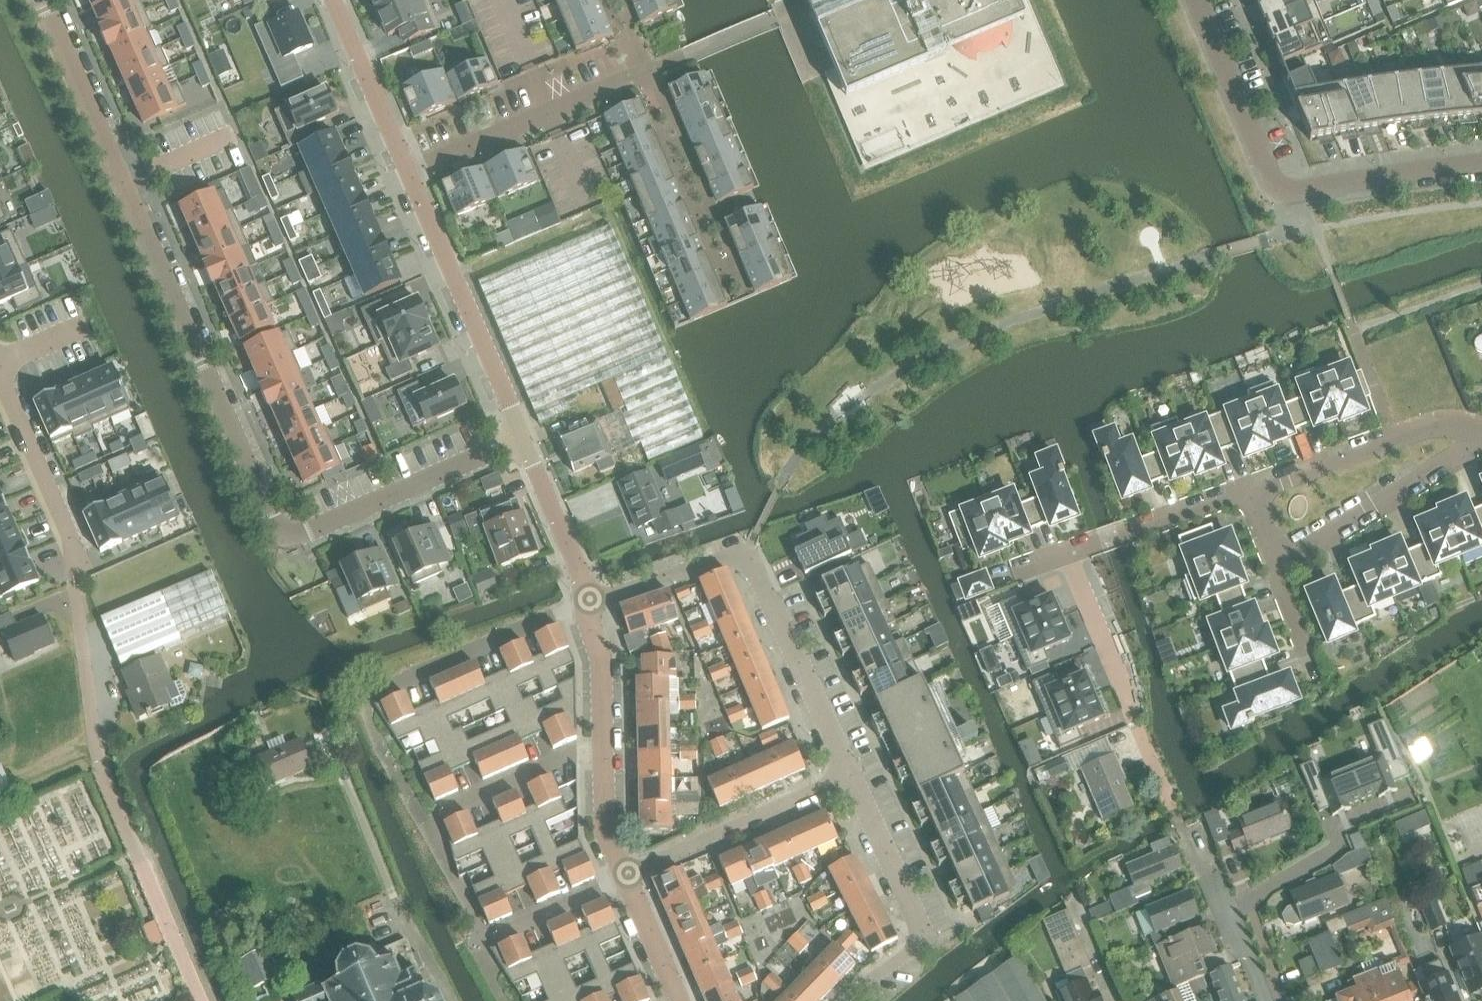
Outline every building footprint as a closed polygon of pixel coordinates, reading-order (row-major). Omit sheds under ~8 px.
[(93,11),(120,0),(88,0),(93,11)] [(93,11),(102,30),(144,11),(140,0),(120,0),(93,11)] [(167,1),(172,12),(179,9),(175,0),(170,0),(167,1)] [(372,1),(369,2),(375,15),(410,0),(372,0),(372,1)] [(426,0),(410,0),(375,15),(381,28),(384,27),(388,36),(399,32),(404,42),(438,28),(426,0)] [(556,3),(563,20),(599,4),(599,3),(595,5),(593,0),(564,0),(556,3)] [(634,8),(653,0),(630,0),(634,8)] [(634,8),(641,25),(678,9),(674,0),(653,0),(634,8)] [(806,5),(845,98),(846,99),(900,76),(901,76),(926,65),(946,56),(956,52),(960,56),(968,60),(977,64),(976,56),(982,57),(988,56),(993,54),(997,50),(1001,45),(1006,51),(1010,42),(1012,32),(1012,29),(1026,23),(1016,0),(851,0),(820,13),(815,0),(804,0),(806,5)] [(1314,1),(1313,0),(1258,0),(1254,2),(1254,4),(1257,2),(1259,8),(1257,9),(1263,23),(1314,1)] [(1376,0),(1375,0),(1367,3),(1374,18),(1382,14),(1376,0)] [(1271,44),(1323,22),(1314,1),(1263,23),(1263,24),(1266,23),(1268,29),(1266,30),(1271,44)] [(1359,7),(1356,8),(1362,23),(1374,18),(1367,3),(1359,7)] [(1475,3),(1464,7),(1468,17),(1479,12),(1475,3)] [(606,20),(599,4),(563,20),(569,35),(606,20)] [(1400,18),(1395,6),(1386,10),(1391,22),(1400,18)] [(256,7),(244,12),(246,19),(259,14),(256,7)] [(144,11),(102,30),(100,31),(109,50),(110,49),(148,33),(153,31),(144,11)] [(268,21),(255,27),(281,88),(304,78),(294,55),(312,47),(298,14),(270,26),(268,21)] [(1435,19),(1425,24),(1429,34),(1439,29),(1435,19)] [(606,20),(569,35),(576,52),(613,37),(606,20)] [(1332,44),(1323,22),(1271,44),(1272,46),(1275,44),(1277,50),(1274,51),(1281,66),(1302,57),(1332,44)] [(178,28),(183,39),(190,36),(185,25),(178,28)] [(1413,28),(1401,33),(1405,43),(1417,38),(1413,28)] [(481,37),(478,29),(465,34),(469,42),(481,37)] [(148,33),(110,49),(118,67),(156,51),(155,49),(148,33)] [(190,36),(183,39),(187,50),(194,47),(190,36)] [(1354,45),(1347,48),(1350,56),(1358,53),(1354,45)] [(440,55),(437,46),(424,51),(428,60),(440,55)] [(156,51),(118,67),(126,86),(159,72),(168,68),(160,48),(155,49),(156,51)] [(218,78),(233,72),(223,50),(209,56),(218,78)] [(1339,52),(1329,56),(1333,66),(1339,64),(1342,58),(1339,52)] [(1334,136),(1316,92),(1316,91),(1312,81),(1307,71),(1302,57),(1281,66),(1298,107),(1296,107),(1296,108),(1310,140),(1310,141),(1334,136)] [(487,59),(446,77),(457,102),(498,85),(487,59)] [(1476,61),(1475,61),(1479,71),(1457,72),(1476,117),(1481,116),(1481,75),(1476,61)] [(194,65),(198,76),(205,74),(201,62),(194,65)] [(1315,67),(1307,71),(1312,81),(1320,77),(1315,67)] [(443,70),(401,88),(415,120),(457,102),(446,77),(443,70)] [(159,72),(126,86),(134,104),(167,90),(167,89),(159,72)] [(1476,117),(1457,72),(1433,74),(1452,119),(1476,117)] [(205,74),(198,76),(203,88),(210,85),(205,74)] [(705,74),(702,75),(668,89),(675,106),(712,90),(705,74)] [(1452,119),(1433,74),(1408,77),(1427,122),(1452,119)] [(1427,122),(1408,77),(1385,80),(1404,125),(1427,122)] [(1404,125),(1385,80),(1362,83),(1381,128),(1404,125)] [(1381,128),(1362,83),(1343,87),(1338,88),(1357,132),(1381,128)] [(167,90),(134,104),(143,124),(184,106),(176,85),(167,89),(167,90)] [(1357,132),(1338,88),(1316,91),(1316,92),(1334,136),(1357,132)] [(325,90),(275,112),(286,137),(291,148),(312,139),(307,127),(336,114),(325,90)] [(718,106),(712,90),(675,106),(682,121),(718,106)] [(640,101),(603,117),(610,133),(647,118),(640,101)] [(725,121),(718,106),(682,121),(688,137),(725,121)] [(654,133),(647,118),(610,133),(617,149),(654,133)] [(732,138),(725,121),(688,137),(689,138),(692,136),(699,152),(732,138)] [(13,127),(18,139),(24,137),(19,125),(13,127)] [(335,133),(300,148),(309,170),(345,154),(335,133)] [(660,149),(654,133),(617,149),(624,164),(660,149)] [(732,138),(699,152),(706,168),(739,154),(732,138)] [(657,151),(661,150),(660,149),(624,164),(631,181),(664,167),(657,151)] [(525,150),(483,167),(497,200),(539,182),(525,150)] [(345,154),(309,170),(318,191),(354,175),(345,154)] [(739,154),(706,168),(713,185),(746,171),(739,154)] [(483,167),(450,181),(442,185),(456,217),(497,200),(483,167)] [(664,167),(631,181),(637,197),(671,183),(664,167)] [(746,171),(713,185),(720,203),(754,189),(746,171)] [(263,177),(267,188),(275,185),(270,174),(263,177)] [(318,191),(328,212),(363,196),(354,175),(318,191)] [(220,182),(192,194),(196,202),(215,194),(224,190),(220,182)] [(671,183),(637,197),(647,220),(680,206),(671,183)] [(250,189),(255,199),(263,196),(258,185),(250,189)] [(267,188),(272,199),(279,196),(275,185),(267,188)] [(181,209),(189,228),(223,212),(215,194),(196,202),(181,209)] [(263,196),(255,199),(260,211),(268,207),(263,196)] [(328,212),(337,232),(372,217),(363,196),(328,212)] [(552,204),(532,212),(540,232),(560,223),(552,204)] [(680,206),(647,220),(654,237),(687,223),(680,206)] [(761,207),(728,221),(736,239),(769,225),(761,207)] [(51,208),(30,217),(33,225),(55,216),(51,208)] [(189,228),(188,229),(188,230),(189,229),(197,247),(241,228),(232,209),(223,212),(189,228)] [(281,219),(286,230),(293,227),(288,216),(281,219)] [(346,253),(381,238),(372,217),(337,232),(346,253)] [(266,226),(271,237),(280,233),(275,222),(266,226)] [(687,223),(654,237),(661,253),(694,239),(687,223)] [(769,225),(736,239),(743,255),(776,241),(769,225)] [(611,226),(479,283),(534,413),(539,425),(569,412),(564,400),(614,379),(649,461),(703,438),(630,270),(611,226)] [(286,230),(291,241),(298,238),(293,227),(286,230)] [(197,247),(196,248),(198,248),(205,265),(205,267),(249,247),(241,228),(197,247)] [(27,265),(12,230),(0,235),(0,277),(27,265)] [(280,233),(271,237),(276,248),(284,245),(280,233)] [(520,242),(516,234),(504,239),(508,248),(520,242)] [(355,274),(391,259),(381,238),(346,253),(355,274)] [(694,239),(661,253),(668,270),(701,256),(694,239)] [(776,241),(743,255),(750,272),(783,258),(776,241)] [(249,247),(205,267),(213,285),(214,285),(249,270),(241,252),(249,248),(249,247)] [(712,271),(712,269),(708,271),(701,256),(668,270),(675,286),(712,271)] [(299,261),(304,272),(311,268),(307,258),(299,261)] [(783,258),(750,272),(759,293),(792,279),(783,258)] [(355,274),(364,295),(400,279),(391,259),(355,274)] [(283,263),(288,275),(296,271),(291,260),(283,263)] [(0,277),(0,305),(13,299),(18,311),(43,300),(27,265),(0,277)] [(304,272),(309,283),(316,279),(311,268),(304,272)] [(249,270),(214,285),(222,303),(221,303),(221,304),(222,304),(266,285),(265,283),(256,287),(249,270)] [(296,271),(288,275),(293,286),(301,282),(296,271)] [(719,286),(712,271),(675,286),(682,302),(719,286)] [(266,285),(222,304),(230,321),(229,322),(229,323),(231,323),(265,308),(274,304),(266,285)] [(719,286),(682,302),(690,322),(727,306),(719,286)] [(313,293),(318,304),(326,300),(321,289),(313,293)] [(382,302),(361,311),(366,322),(377,346),(428,323),(418,300),(387,313),(382,302)] [(302,306),(307,317),(315,314),(310,303),(302,306)] [(265,308),(231,323),(239,342),(274,326),(265,308)] [(315,314),(307,317),(312,329),(320,325),(315,314)] [(428,323),(377,346),(377,347),(381,345),(391,368),(386,370),(391,382),(413,372),(408,360),(412,359),(439,347),(428,323)] [(245,350),(254,370),(298,350),(289,331),(245,350)] [(321,349),(326,360),(334,357),(329,346),(321,349)] [(254,370),(253,370),(254,371),(262,388),(261,389),(302,371),(294,353),(298,351),(298,350),(254,370)] [(334,357),(326,360),(331,372),(339,368),(334,357)] [(1361,399),(1359,393),(1366,390),(1360,374),(1352,377),(1348,366),(1323,375),(1339,419),(1340,422),(1343,421),(1343,422),(1345,422),(1345,420),(1360,414),(1361,416),(1363,415),(1362,414),(1365,413),(1360,399),(1361,399)] [(112,368),(92,377),(111,419),(130,411),(112,368)] [(302,371),(261,389),(269,408),(305,392),(297,374),(302,371)] [(1339,419),(1323,375),(1298,384),(1303,398),(1292,403),(1302,428),(1323,420),(1325,424),(1339,419)] [(92,377),(74,385),(94,432),(95,431),(93,427),(111,419),(92,377)] [(419,383),(397,393),(413,429),(424,424),(465,406),(454,382),(424,395),(419,383)] [(338,387),(343,398),(351,394),(346,383),(338,387)] [(1302,428),(1292,403),(1281,407),(1272,383),(1247,393),(1250,402),(1267,446),(1268,445),(1282,440),(1280,436),(1302,428)] [(74,385),(55,393),(75,440),(94,432),(74,385)] [(305,392),(269,408),(271,408),(278,426),(277,427),(314,411),(305,392)] [(55,393),(34,402),(53,445),(73,436),(75,440),(55,393)] [(351,394),(343,398),(348,409),(356,406),(351,394)] [(373,399),(362,403),(365,412),(377,407),(373,399)] [(1267,446),(1250,402),(1226,412),(1215,416),(1225,442),(1236,437),(1244,458),(1247,457),(1247,458),(1249,458),(1249,456),(1265,450),(1265,452),(1267,451),(1267,450),(1270,449),(1268,445),(1267,446)] [(314,411),(277,427),(279,427),(287,444),(286,446),(287,445),(326,428),(326,426),(321,428),(314,411)] [(636,448),(621,412),(596,422),(559,437),(574,473),(636,448)] [(1222,467),(1214,446),(1225,442),(1215,416),(1204,420),(1180,429),(1179,429),(1195,473),(1196,476),(1199,475),(1199,476),(1201,476),(1201,474),(1217,468),(1217,470),(1219,469),(1219,468),(1222,467)] [(1195,473),(1179,429),(1180,429),(1176,419),(1151,429),(1160,452),(1148,457),(1158,482),(1180,474),(1181,478),(1195,473)] [(354,424),(359,436),(367,432),(362,420),(354,424)] [(326,428),(287,445),(295,463),(294,464),(295,464),(335,446),(326,428)] [(1158,482),(1148,457),(1137,461),(1130,442),(1118,447),(1113,431),(1096,438),(1102,454),(1104,460),(1107,459),(1117,484),(1117,485),(1123,500),(1138,494),(1137,490),(1158,482)] [(367,432),(359,436),(364,446),(372,443),(367,432)] [(141,436),(130,441),(134,448),(145,443),(141,436)] [(121,442),(110,447),(113,454),(124,449),(121,442)] [(148,451),(145,443),(134,448),(137,456),(148,451)] [(362,450),(367,464),(379,459),(373,445),(362,450)] [(335,446),(295,464),(304,483),(343,465),(335,446)] [(98,461),(94,453),(83,458),(87,466),(98,461)] [(1077,518),(1060,476),(1064,475),(1062,469),(1061,469),(1055,453),(1038,459),(1044,475),(1032,480),(1039,498),(1028,502),(1038,528),(1059,519),(1061,524),(1077,518)] [(130,462),(126,455),(115,460),(119,467),(130,462)] [(76,471),(87,466),(83,458),(72,463),(76,471)] [(676,476),(670,461),(660,465),(667,480),(676,476)] [(100,466),(89,471),(92,479),(103,474),(100,466)] [(81,484),(92,479),(89,471),(78,476),(81,484)] [(157,472),(137,481),(158,527),(178,518),(157,472)] [(648,472),(619,484),(638,529),(655,521),(660,534),(682,525),(677,512),(666,517),(648,472)] [(499,473),(481,480),(485,492),(504,486),(499,473)] [(137,481),(119,489),(139,535),(158,527),(137,481)] [(122,497),(104,506),(121,543),(139,535),(119,489),(118,489),(122,497)] [(879,489),(864,493),(875,517),(889,511),(879,489)] [(1038,528),(1028,502),(1017,506),(1012,493),(987,502),(1004,546),(1005,545),(1018,540),(1017,536),(1038,528)] [(516,499),(506,502),(512,518),(501,522),(509,544),(513,543),(520,560),(537,554),(523,513),(521,514),(516,499)] [(1473,520),(1464,500),(1461,501),(1461,500),(1459,500),(1459,502),(1444,508),(1443,507),(1441,508),(1442,509),(1439,510),(1440,513),(1439,514),(1457,557),(1481,546),(1481,516),(1473,520)] [(0,503),(0,535),(15,528),(7,511),(8,510),(4,501),(0,503)] [(506,502),(480,512),(485,527),(501,522),(512,518),(506,502)] [(1004,546),(987,502),(962,512),(967,525),(955,529),(961,544),(973,540),(980,558),(983,557),(984,558),(986,558),(985,556),(1001,550),(1001,552),(1003,551),(1003,550),(1006,549),(1005,545),(1004,546)] [(104,506),(83,514),(100,552),(121,543),(104,506)] [(502,567),(520,560),(513,543),(509,544),(501,522),(485,527),(480,512),(464,518),(472,538),(489,532),(502,567)] [(1457,557),(1439,514),(1427,519),(1429,523),(1418,527),(1429,552),(1417,557),(1427,583),(1442,577),(1437,565),(1457,557)] [(796,539),(801,550),(795,553),(797,556),(799,562),(805,575),(867,546),(860,532),(848,537),(840,518),(828,524),(824,517),(805,526),(808,533),(796,539)] [(451,561),(435,526),(434,527),(435,531),(415,540),(413,536),(395,544),(414,586),(442,573),(439,566),(451,561)] [(0,535),(0,566),(27,554),(23,545),(15,528),(0,535)] [(1239,556),(1238,554),(1237,554),(1231,539),(1232,538),(1231,536),(1230,537),(1229,534),(1208,542),(1203,529),(1178,539),(1183,551),(1182,551),(1192,576),(1238,558),(1238,556),(1239,556)] [(1427,583),(1417,557),(1407,562),(1398,541),(1395,542),(1395,541),(1393,542),(1393,543),(1378,549),(1377,548),(1375,549),(1376,550),(1373,551),(1374,555),(1392,598),(1417,587),(1427,583)] [(953,555),(951,548),(937,553),(940,560),(953,555)] [(360,559),(342,567),(362,613),(391,600),(386,589),(398,584),(382,550),(381,550),(383,555),(362,564),(360,559)] [(5,597),(7,601),(17,597),(15,592),(39,582),(31,563),(27,554),(0,566),(0,599),(5,597)] [(1392,598),(1374,555),(1361,560),(1363,564),(1352,569),(1363,594),(1352,598),(1362,623),(1376,618),(1371,606),(1392,598)] [(1245,597),(1236,576),(1241,574),(1235,561),(1239,559),(1238,558),(1192,576),(1201,601),(1215,596),(1219,607),(1245,597)] [(816,598),(815,598),(820,608),(877,582),(868,564),(859,568),(858,566),(835,576),(831,567),(828,569),(817,574),(821,583),(826,594),(817,599),(816,598)] [(330,584),(332,583),(343,578),(338,569),(326,574),(329,582),(330,584)] [(700,582),(709,603),(735,592),(726,571),(700,582)] [(210,573),(101,619),(121,666),(182,641),(179,636),(228,615),(210,573)] [(961,583),(950,587),(956,602),(967,598),(990,589),(984,574),(961,583)] [(877,582),(820,608),(825,618),(825,617),(834,612),(839,623),(886,602),(877,582)] [(1362,623),(1352,598),(1341,603),(1332,582),(1329,583),(1329,582),(1327,583),(1327,584),(1312,591),(1311,590),(1309,590),(1310,592),(1307,593),(1321,625),(1320,625),(1325,638),(1326,638),(1328,643),(1353,633),(1351,628),(1362,623)] [(679,602),(691,596),(687,587),(675,593),(679,602)] [(668,591),(643,599),(654,629),(678,621),(668,591)] [(709,603),(718,624),(744,613),(735,592),(709,603)] [(1021,596),(999,605),(1013,638),(1061,618),(1059,614),(1061,613),(1062,613),(1063,612),(1057,599),(1053,600),(1051,596),(1026,607),(1021,596)] [(1262,631),(1257,617),(1253,619),(1245,597),(1219,607),(1223,618),(1209,623),(1219,648),(1262,631)] [(645,632),(654,629),(643,599),(619,608),(629,636),(624,638),(629,654),(647,648),(644,640),(648,638),(645,632)] [(407,601),(394,606),(398,616),(411,610),(407,601)] [(834,637),(833,637),(838,647),(895,621),(886,602),(839,623),(844,634),(835,638),(834,637)] [(16,626),(11,613),(0,618),(0,634),(2,633),(15,663),(33,655),(33,654),(53,645),(41,616),(16,626)] [(718,624),(727,645),(752,634),(744,613),(718,624)] [(1061,618),(1013,638),(1027,672),(1049,662),(1044,651),(1070,640),(1068,636),(1072,634),(1066,621),(1063,623),(1061,618)] [(895,621),(838,647),(843,657),(843,656),(853,652),(857,662),(904,641),(895,621)] [(706,623),(698,626),(702,637),(710,634),(706,623)] [(939,625),(928,630),(937,649),(948,644),(939,625)] [(556,686),(558,686),(553,673),(575,664),(558,626),(535,636),(543,655),(531,660),(540,680),(545,691),(556,686)] [(695,641),(702,637),(698,626),(690,629),(695,641)] [(1413,628),(1408,630),(1411,638),(1412,639),(1416,637),(1416,635),(1413,628)] [(1275,652),(1274,650),(1273,650),(1267,634),(1268,634),(1268,632),(1266,632),(1265,629),(1262,631),(1219,648),(1228,673),(1229,673),(1233,684),(1258,674),(1254,663),(1275,655),(1274,652),(1275,652)] [(665,634),(658,637),(662,649),(669,646),(665,634)] [(727,645),(736,666),(761,655),(752,634),(727,645)] [(651,639),(655,651),(662,649),(658,637),(651,639)] [(852,676),(852,677),(856,687),(913,661),(904,641),(857,662),(862,673),(853,677),(852,676)] [(531,660),(524,642),(500,652),(508,670),(496,676),(510,708),(518,704),(522,702),(517,690),(540,680),(531,660)] [(669,646),(662,649),(655,651),(657,658),(640,658),(641,679),(668,679),(676,678),(675,657),(673,657),(669,646)] [(736,666),(744,687),(770,676),(761,655),(736,666)] [(159,659),(123,674),(134,701),(131,702),(137,718),(146,715),(147,716),(151,714),(150,713),(170,705),(170,707),(181,702),(185,694),(179,680),(169,684),(159,659)] [(913,661),(856,687),(861,696),(861,695),(871,691),(876,702),(922,680),(913,661)] [(475,663),(452,673),(469,711),(490,702),(495,714),(504,710),(510,708),(496,676),(483,681),(475,663)] [(723,665),(715,668),(720,679),(728,676),(723,665)] [(712,683),(720,679),(715,668),(708,671),(712,683)] [(452,673),(430,683),(438,701),(425,706),(440,740),(448,736),(452,734),(447,721),(469,711),(452,673)] [(1054,674),(1032,683),(1046,716),(1094,696),(1092,692),(1096,690),(1090,677),(1086,679),(1085,674),(1059,685),(1054,674)] [(1253,718),(1298,701),(1296,698),(1298,698),(1297,696),(1296,696),(1290,681),(1291,680),(1290,678),(1289,679),(1288,676),(1262,685),(1258,674),(1233,684),(1237,695),(1241,707),(1226,713),(1232,730),(1248,724),(1254,722),(1253,718)] [(744,687),(753,708),(779,697),(770,676),(744,687)] [(577,739),(575,679),(558,686),(556,686),(564,704),(538,715),(531,698),(522,702),(518,704),(533,737),(545,731),(553,749),(577,739)] [(637,679),(637,705),(668,705),(668,679),(641,679),(637,679)] [(927,692),(922,680),(876,702),(903,762),(894,766),(893,765),(892,765),(897,776),(898,776),(898,775),(907,771),(918,793),(964,772),(959,761),(927,692)] [(440,740),(425,706),(413,712),(405,694),(375,707),(397,742),(419,731),(426,746),(435,742),(440,740)] [(1094,696),(1046,716),(1060,749),(1082,740),(1077,729),(1103,718),(1101,714),(1105,712),(1099,699),(1096,701),(1094,696)] [(679,712),(687,711),(687,697),(678,697),(678,705),(668,705),(637,705),(638,730),(669,729),(668,714),(679,714),(679,712)] [(695,697),(687,697),(687,711),(696,711),(695,697)] [(789,719),(779,697),(753,708),(763,730),(789,719)] [(528,760),(520,742),(533,737),(518,704),(510,708),(504,710),(512,727),(490,736),(505,770),(528,760)] [(741,707),(733,710),(738,722),(746,718),(741,707)] [(730,725),(738,722),(733,710),(725,713),(730,725)] [(255,713),(244,719),(249,729),(260,723),(255,713)] [(1351,769),(1364,799),(1377,793),(1379,798),(1378,798),(1378,799),(1397,791),(1397,790),(1395,791),(1392,783),(1408,776),(1384,720),(1367,727),(1379,757),(1351,769)] [(1415,725),(1399,735),(1418,764),(1433,754),(1415,725)] [(972,727),(956,734),(961,746),(977,738),(972,727)] [(669,743),(669,729),(638,730),(638,755),(697,754),(697,747),(679,747),(679,743),(669,743)] [(483,780),(505,770),(490,736),(468,745),(461,730),(452,734),(448,736),(462,767),(475,762),(483,780)] [(774,730),(766,734),(772,747),(780,743),(774,730)] [(766,734),(758,737),(764,750),(772,747),(766,734)] [(440,754),(418,764),(435,801),(458,791),(450,773),(462,767),(448,736),(440,740),(435,742),(440,754)] [(301,740),(285,747),(281,738),(266,745),(269,753),(248,762),(260,790),(313,768),(301,740)] [(709,743),(713,751),(724,746),(721,738),(709,743)] [(792,744),(770,754),(782,780),(804,770),(792,744)] [(728,753),(724,746),(713,751),(716,759),(728,753)] [(697,761),(697,754),(638,755),(639,780),(670,779),(670,755),(680,755),(680,762),(697,761)] [(770,754),(750,763),(762,789),(782,780),(770,754)] [(1132,807),(1118,776),(1121,774),(1114,757),(1082,771),(1103,820),(1132,807)] [(1039,784),(1068,771),(1063,760),(1034,772),(1039,784)] [(1290,761),(1282,764),(1286,773),(1295,769),(1290,761)] [(1315,761),(1299,767),(1319,814),(1330,809),(1333,817),(1332,817),(1333,818),(1350,811),(1350,810),(1349,810),(1347,806),(1364,799),(1351,769),(1323,780),(1315,761)] [(750,763),(729,772),(741,799),(762,789),(750,763)] [(0,767),(0,804),(14,798),(1,766),(0,767)] [(719,808),(741,799),(729,772),(707,782),(719,808)] [(913,808),(912,808),(916,818),(973,792),(964,772),(918,793),(923,804),(913,809),(913,808)] [(1294,774),(1272,783),(1278,796),(1300,788),(1294,774)] [(568,814),(551,777),(528,787),(536,805),(524,810),(533,831),(538,843),(551,837),(545,824),(568,814)] [(670,794),(670,779),(639,780),(639,805),(698,804),(698,794),(670,794)] [(533,831),(524,810),(516,792),(493,802),(501,821),(488,826),(502,858),(514,853),(510,842),(533,831)] [(566,807),(575,803),(570,792),(561,796),(566,807)] [(973,792),(916,818),(921,828),(922,827),(921,827),(931,822),(936,833),(982,812),(973,792)] [(1223,821),(1208,827),(1216,845),(1229,840),(1234,851),(1247,846),(1247,847),(1291,830),(1280,802),(1237,819),(1242,831),(1230,836),(1223,821)] [(698,816),(698,804),(639,805),(640,831),(671,830),(671,817),(698,816)] [(931,847),(930,847),(934,857),(991,831),(1002,826),(993,807),(982,812),(936,833),(941,843),(931,848),(931,847)] [(1425,812),(1417,815),(1423,829),(1431,826),(1425,812)] [(502,858),(488,826),(476,832),(468,813),(444,823),(455,863),(482,851),(488,864),(502,858)] [(824,813),(802,823),(814,849),(836,839),(824,813)] [(802,823),(782,832),(793,858),(814,849),(802,823)] [(991,831),(934,857),(939,867),(940,867),(939,866),(949,861),(954,872),(1000,851),(991,831)] [(782,832),(761,841),(773,867),(793,858),(782,832)] [(1360,833),(1350,837),(1356,853),(1366,849),(1360,833)] [(558,851),(551,837),(538,843),(545,859),(552,875),(564,870),(572,888),(595,878),(579,842),(558,851)] [(1135,887),(1130,889),(1110,897),(1116,913),(1136,905),(1134,899),(1152,892),(1148,882),(1181,869),(1173,848),(1170,849),(1167,840),(1150,847),(1154,855),(1126,866),(1135,887)] [(761,841),(740,851),(752,877),(773,867),(761,841)] [(833,862),(844,857),(840,849),(830,854),(833,862)] [(1281,915),(1284,924),(1293,927),(1348,905),(1336,875),(1371,861),(1366,849),(1356,853),(1347,856),(1332,868),(1335,876),(1290,894),(1294,905),(1286,908),(1281,915)] [(730,886),(752,877),(740,851),(718,861),(730,886)] [(949,886),(948,886),(952,896),(1009,870),(1000,851),(954,872),(959,883),(949,887),(949,886)] [(560,893),(552,875),(545,859),(522,870),(515,853),(514,853),(502,858),(517,891),(529,885),(537,904),(560,893)] [(504,896),(517,891),(502,858),(488,864),(494,878),(472,887),(489,925),(512,915),(504,896)] [(829,870),(839,891),(865,879),(854,858),(829,870)] [(792,869),(795,877),(807,871),(803,864),(792,869)] [(1481,916),(1481,886),(1479,887),(1474,876),(1481,873),(1481,870),(1479,864),(1462,871),(1477,908),(1478,907),(1481,916)] [(652,881),(663,906),(703,888),(706,894),(715,890),(710,879),(702,882),(700,876),(686,882),(681,869),(652,881)] [(1009,870),(952,896),(957,906),(958,906),(957,905),(967,901),(972,912),(977,910),(989,904),(1009,895),(1008,893),(1017,888),(1009,870)] [(810,879),(807,871),(795,877),(799,885),(810,879)] [(717,875),(710,879),(715,890),(722,887),(717,875)] [(839,891),(850,912),(875,899),(865,879),(839,891)] [(663,906),(673,929),(701,916),(696,903),(708,898),(706,894),(703,888),(663,906)] [(752,897),(756,904),(769,898),(766,891),(752,897)] [(821,892),(814,896),(820,908),(827,904),(821,892)] [(1154,948),(1157,946),(1180,937),(1176,926),(1197,917),(1187,893),(1146,910),(1155,934),(1149,936),(1154,948)] [(812,912),(820,908),(814,896),(806,900),(812,912)] [(1088,906),(1096,903),(1093,896),(1085,899),(1088,906)] [(1398,896),(1386,901),(1392,917),(1404,912),(1398,896)] [(1434,896),(1418,903),(1431,933),(1447,927),(1434,896)] [(772,907),(769,898),(756,904),(759,913),(772,907)] [(850,912),(860,932),(885,920),(875,899),(850,912)] [(590,929),(578,934),(592,966),(606,961),(600,947),(621,938),(605,900),(582,910),(590,929)] [(1382,901),(1342,917),(1347,928),(1371,918),(1375,927),(1390,920),(1382,901)] [(1094,923),(1113,915),(1108,903),(1089,911),(1094,923)] [(989,904),(977,910),(982,923),(995,917),(989,904)] [(1067,911),(1042,921),(1066,977),(1082,971),(1091,967),(1067,911)] [(555,944),(542,950),(556,982),(569,977),(592,966),(578,934),(570,915),(547,926),(555,944)] [(673,929),(683,951),(724,933),(721,927),(720,924),(707,929),(701,916),(673,929)] [(1328,936),(1347,928),(1342,917),(1320,927),(1323,936),(1328,935),(1328,936)] [(737,920),(729,924),(734,936),(742,932),(737,920)] [(896,941),(885,920),(860,932),(870,953),(896,941)] [(152,950),(163,945),(154,923),(143,927),(152,950)] [(683,951),(693,974),(721,962),(715,948),(728,943),(726,939),(734,936),(729,924),(721,927),(724,933),(683,951)] [(1199,928),(1180,937),(1157,946),(1173,984),(1175,989),(1187,984),(1201,978),(1204,977),(1197,960),(1210,955),(1199,928)] [(847,930),(842,936),(852,946),(858,940),(847,930)] [(787,942),(793,948),(802,939),(795,933),(787,942)] [(1341,966),(1328,936),(1328,935),(1323,936),(1307,943),(1313,957),(1320,973),(1320,974),(1341,966)] [(846,952),(852,946),(842,936),(836,943),(846,952)] [(530,955),(522,937),(490,950),(513,985),(537,975),(543,988),(556,982),(542,950),(530,955)] [(1481,991),(1481,937),(1450,950),(1469,997),(1481,991)] [(808,945),(802,939),(793,948),(799,954),(808,945)] [(443,999),(444,998),(445,997),(442,995),(441,996),(440,997),(426,991),(425,988),(424,989),(417,975),(420,974),(419,972),(421,972),(420,970),(423,969),(416,953),(411,955),(405,940),(372,955),(370,954),(369,956),(358,955),(357,953),(357,952),(354,952),(354,953),(354,955),(346,958),(345,957),(344,956),(342,958),(343,959),(343,960),(337,970),(336,970),(335,970),(334,972),(335,973),(337,973),(337,984),(324,989),(322,986),(292,999),(293,1000),(444,1000),(443,999)] [(833,946),(817,963),(838,983),(854,966),(833,946)] [(251,991),(277,979),(265,952),(239,964),(245,977),(241,979),(246,990),(250,989),(251,991)] [(1018,957),(966,992),(966,993),(954,1000),(1044,1000),(1018,957)] [(1313,957),(1298,963),(1304,979),(1320,973),(1313,957)] [(607,999),(618,994),(621,1000),(649,1000),(633,964),(611,974),(606,961),(592,966),(600,984),(607,999)] [(1365,977),(1369,976),(1372,982),(1370,983),(1371,986),(1369,987),(1375,1000),(1402,1000),(1406,999),(1394,966),(1384,970),(1381,964),(1375,961),(1361,967),(1365,977)] [(1413,972),(1417,980),(1421,990),(1426,1000),(1459,1000),(1447,973),(1445,974),(1440,961),(1413,972)] [(693,974),(703,997),(731,984),(721,962),(693,974)] [(817,963),(801,979),(822,999),(838,983),(817,963)] [(1229,967),(1208,976),(1218,1000),(1243,1000),(1229,967)] [(751,969),(744,972),(749,984),(757,981),(751,969)] [(1057,994),(1060,1000),(1096,1000),(1092,994),(1087,981),(1082,971),(1066,977),(1071,988),(1057,994)] [(741,987),(749,984),(744,972),(736,975),(741,987)] [(763,983),(769,989),(778,979),(772,973),(763,983)] [(1373,998),(1365,976),(1347,982),(1351,993),(1349,994),(1348,991),(1337,996),(1331,998),(1332,1000),(1374,1000),(1373,998)] [(607,999),(600,984),(577,995),(569,977),(556,982),(564,1000),(607,1000),(607,999)] [(1205,989),(1201,978),(1187,984),(1191,994),(1205,989)] [(784,985),(778,979),(769,989),(775,994),(784,985)] [(785,995),(791,1000),(820,1000),(822,999),(801,979),(785,995)] [(1417,980),(1408,984),(1413,994),(1421,990),(1417,980)] [(556,982),(543,988),(548,1000),(564,1000),(556,982)] [(704,1000),(738,1000),(731,984),(703,997),(704,1000)] [(1173,984),(1162,989),(1164,994),(1175,989),(1173,984)] [(1178,992),(1154,1000),(1181,1000),(1178,992)]
